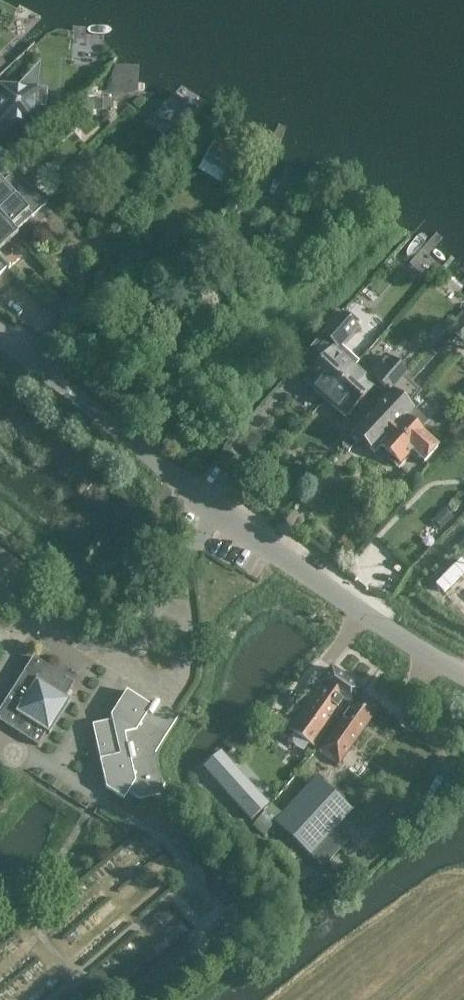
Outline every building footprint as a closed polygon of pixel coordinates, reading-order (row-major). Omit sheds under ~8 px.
[(37,127),(37,108),(46,107),(46,88),(36,88),(40,61),(17,86),(0,86),(0,125),(37,127)] [(116,105),(95,104),(95,116),(116,116),(116,105)] [(238,163),(212,147),(202,165),(227,180),(238,163)] [(5,170),(14,162),(6,154),(0,159),(0,165),(5,170)] [(16,271),(7,262),(28,242),(23,236),(38,222),(2,182),(0,185),(0,285),(16,271)] [(305,380),(326,398),(354,368),(343,359),(349,353),(343,348),(361,329),(346,315),(325,337),(336,347),(334,350),(333,349),(305,380)] [(463,343),(463,315),(450,330),(463,343)] [(448,332),(432,350),(439,357),(456,339),(448,332)] [(386,358),(366,380),(374,387),(378,383),(389,394),(403,379),(406,376),(386,358)] [(414,383),(424,371),(418,365),(408,377),(414,383)] [(366,380),(354,368),(326,398),(346,417),(374,387),(366,380)] [(403,379),(389,394),(353,433),(373,452),(379,444),(401,465),(413,452),(424,462),(437,448),(418,431),(426,422),(408,406),(419,393),(403,379)] [(65,698),(73,683),(33,657),(0,708),(0,720),(38,745),(46,732),(48,734),(69,701),(65,698)] [(377,706),(359,694),(361,691),(331,669),(321,683),(322,684),(291,728),(315,745),(342,707),(347,711),(321,750),(338,762),(377,706)] [(99,759),(106,788),(117,795),(122,788),(139,799),(163,793),(161,782),(154,753),(178,714),(154,700),(150,705),(126,690),(111,713),(114,725),(93,729),(95,736),(93,742),(94,751),(99,759)] [(220,752),(204,768),(255,820),(271,803),(220,752)] [(348,838),(336,827),(350,812),(315,780),(274,825),(321,868),(348,838)] [(231,907),(211,923),(229,945),(249,929),(231,907)]
